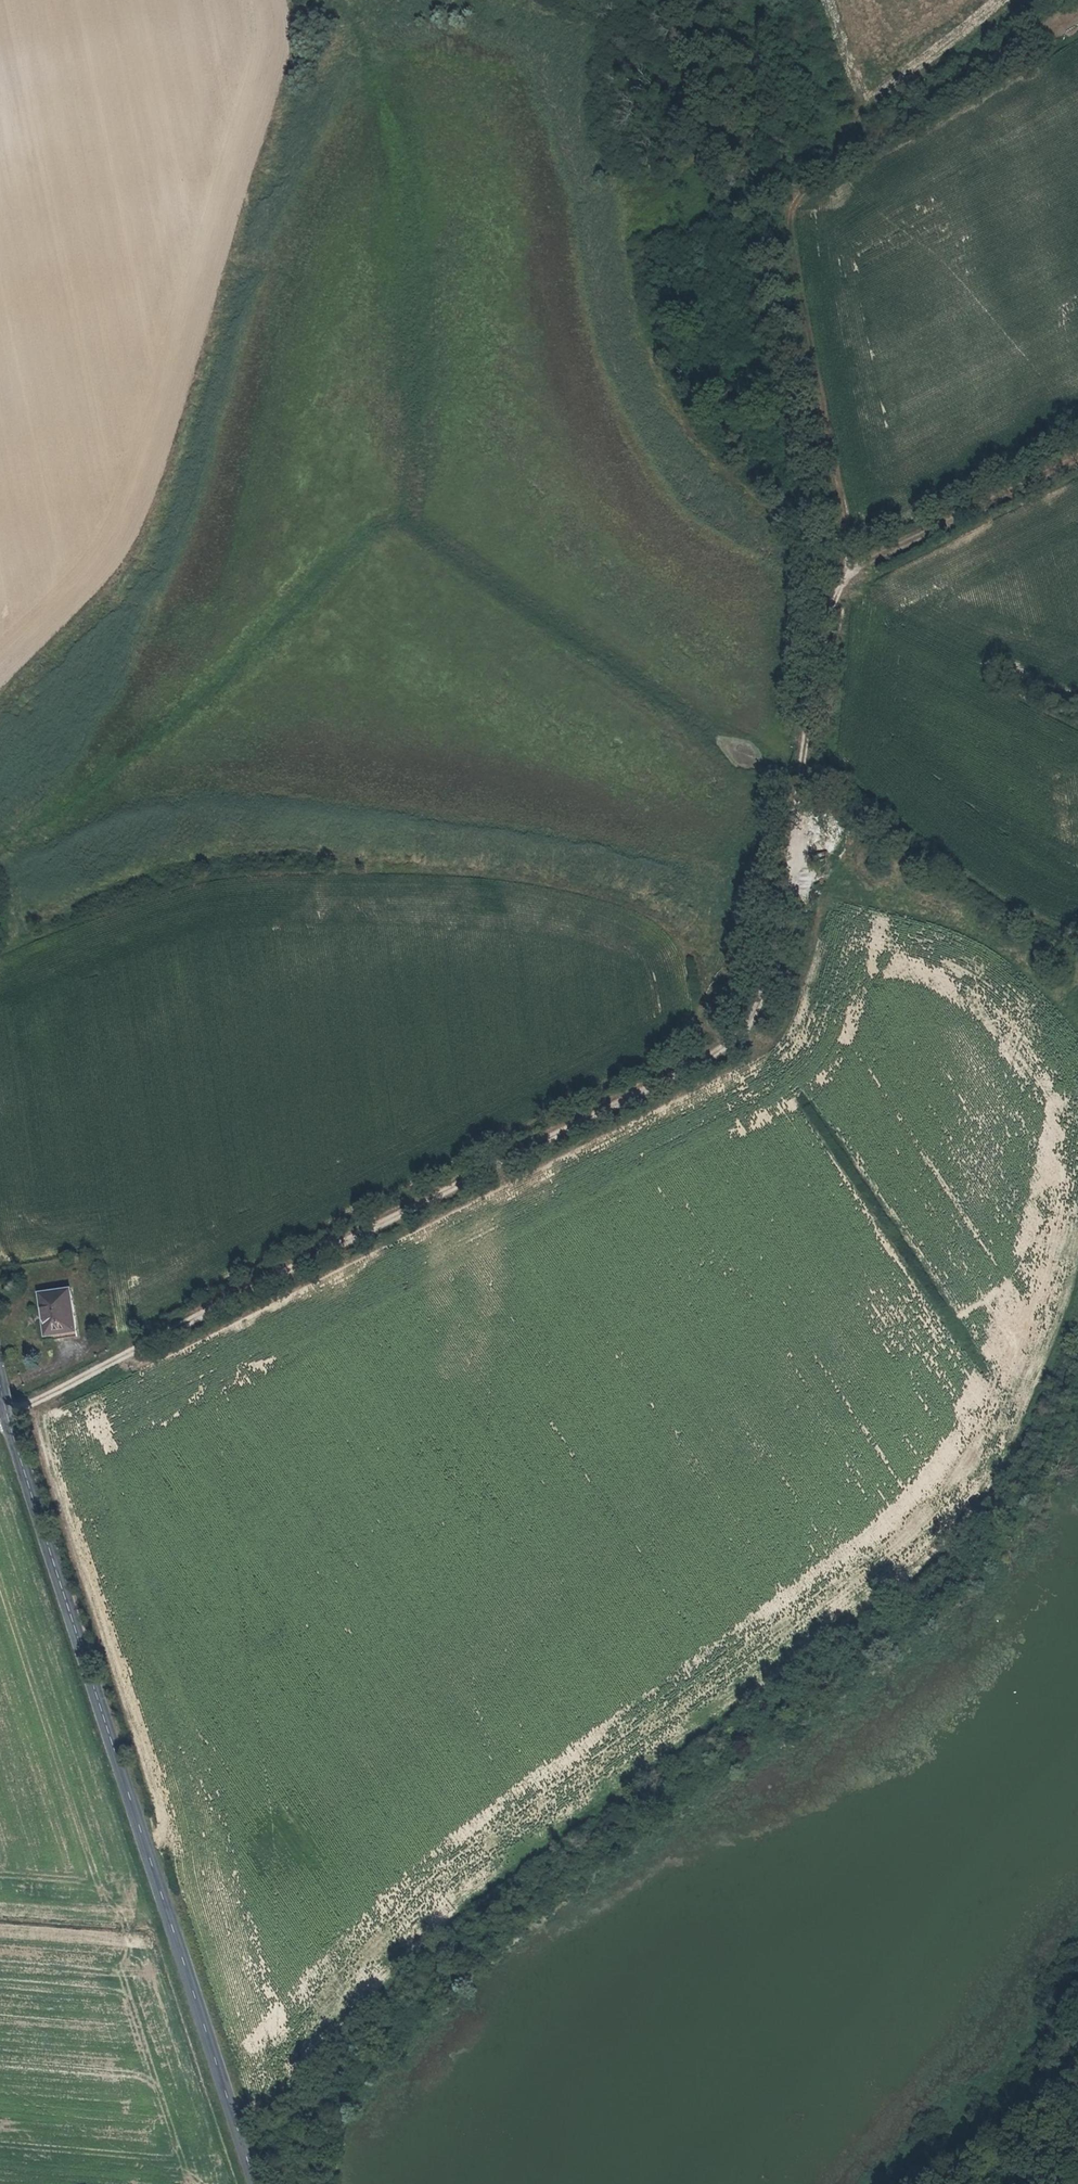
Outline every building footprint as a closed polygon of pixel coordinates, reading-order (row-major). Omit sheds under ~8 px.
[(48,1316),(51,1334),(76,1331),(70,1290),(41,1295),(44,1317),(48,1316)] [(76,1331),(51,1334),(52,1340),(77,1336),(76,1331)]
